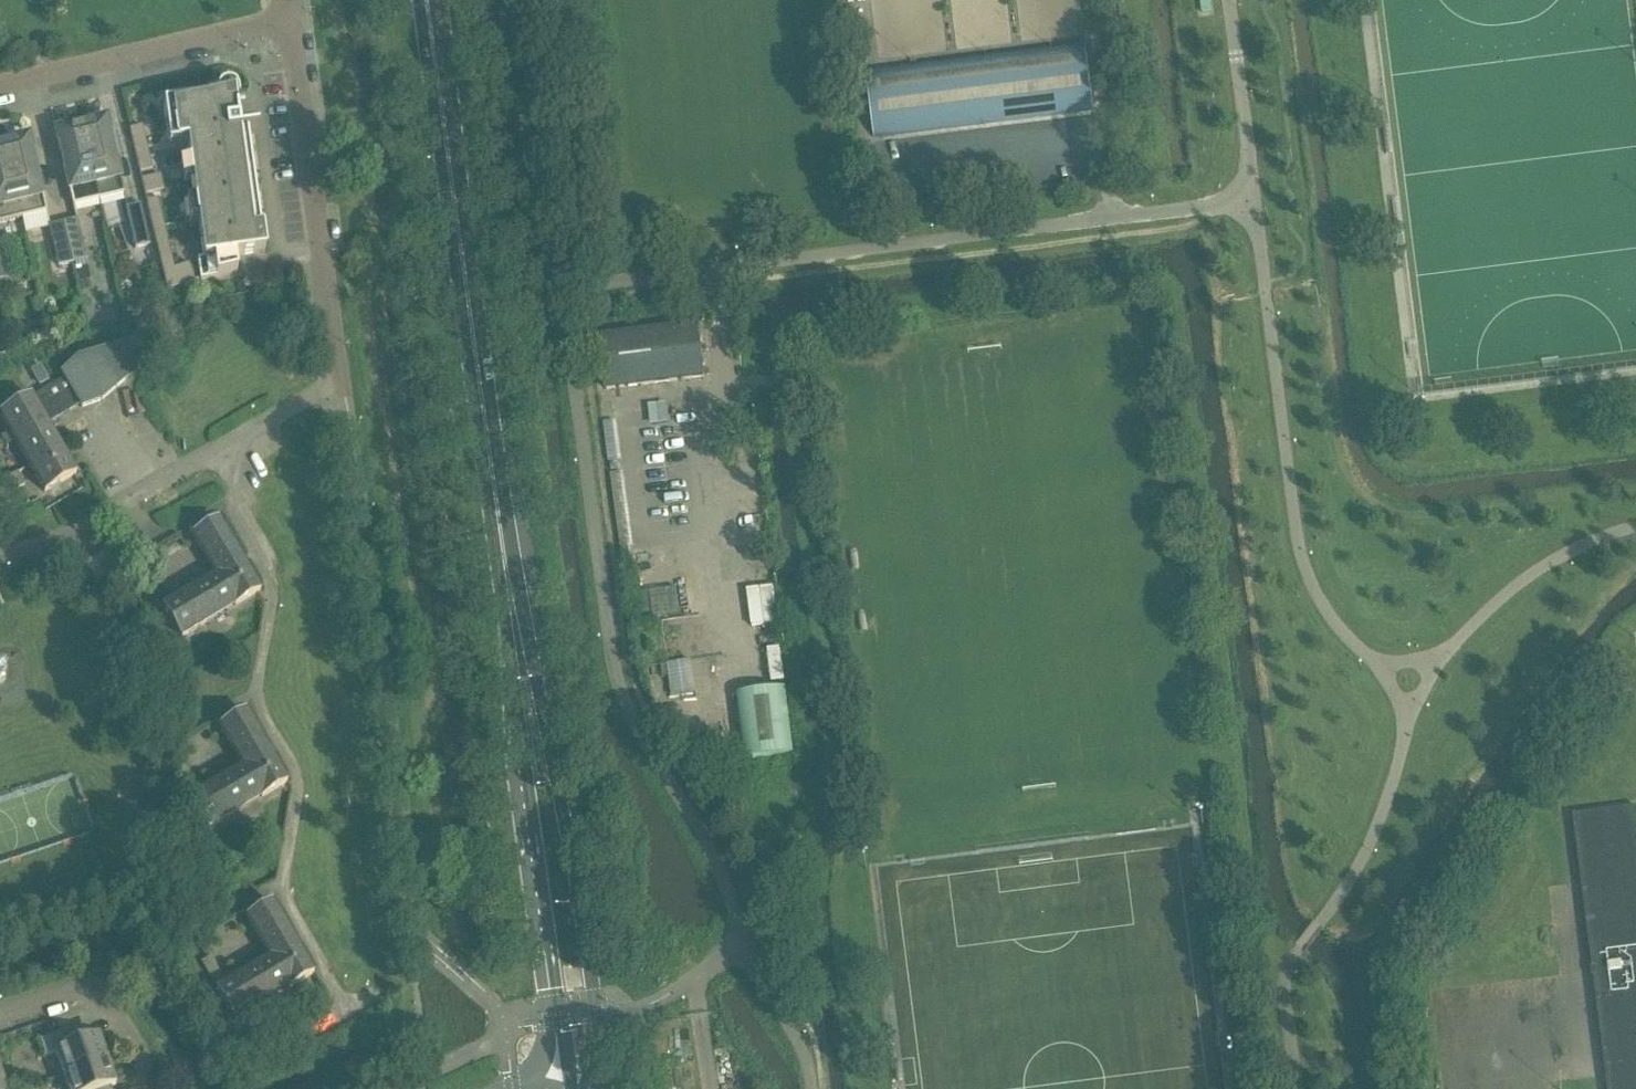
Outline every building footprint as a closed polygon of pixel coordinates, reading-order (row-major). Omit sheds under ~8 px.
[(861,23),(848,25),(851,55),(865,54),(861,23)] [(866,75),(874,138),(1093,111),(1085,44),(909,66),(909,70),(866,75)] [(187,144),(204,260),(197,260),(200,282),(236,273),(234,258),(264,254),(261,232),(260,232),(246,136),(256,134),(256,132),(255,133),(252,115),(240,117),(237,95),(236,91),(233,88),(229,86),(225,86),(221,87),(218,90),(217,94),(216,98),(163,105),(166,127),(175,126),(177,145),(187,144)] [(95,122),(80,126),(98,202),(124,196),(115,161),(116,161),(110,135),(106,122),(96,125),(95,122)] [(98,202),(80,126),(65,129),(66,132),(55,134),(58,147),(64,173),(73,208),(98,202)] [(142,127),(129,130),(132,141),(144,138),(142,127)] [(144,138),(132,141),(134,152),(147,149),(144,138)] [(18,140),(3,144),(21,220),(46,214),(38,179),(33,153),(32,153),(29,141),(19,143),(18,140)] [(3,144),(0,144),(0,225),(21,220),(3,144)] [(147,149),(134,152),(137,163),(150,160),(147,150),(147,149)] [(150,160),(137,163),(139,174),(152,171),(150,160)] [(160,176),(141,181),(143,188),(162,184),(160,176)] [(162,184),(143,188),(145,196),(164,191),(163,188),(162,184)] [(146,203),(149,215),(160,212),(157,201),(146,203)] [(140,206),(125,209),(135,250),(149,246),(140,206)] [(160,212),(149,215),(152,225),(163,223),(160,212)] [(77,220),(63,224),(72,264),(86,261),(77,220)] [(163,223),(152,225),(154,236),(165,233),(164,228),(163,223)] [(72,264),(63,224),(48,227),(58,268),(72,264)] [(165,233),(154,236),(157,247),(168,244),(165,233)] [(9,279),(0,241),(0,281),(9,279)] [(168,244),(157,247),(159,258),(170,255),(168,244)] [(170,255),(159,258),(162,268),(173,266),(170,255)] [(189,264),(181,267),(187,285),(195,282),(189,264)] [(173,266),(162,268),(164,279),(175,276),(174,270),(173,266)] [(181,267),(174,270),(175,276),(178,288),(187,285),(181,267)] [(175,276),(164,279),(167,290),(178,288),(175,276)] [(697,325),(600,338),(606,390),(704,378),(697,325)] [(24,459),(44,493),(76,475),(45,422),(77,403),(81,409),(101,402),(141,368),(135,357),(136,356),(130,346),(129,347),(127,344),(77,361),(61,374),(65,381),(32,400),(31,398),(0,416),(24,459)] [(34,478),(28,469),(8,480),(13,490),(34,478)] [(210,526),(206,519),(188,529),(216,576),(162,608),(173,626),(180,639),(205,625),(201,619),(231,602),(234,607),(260,592),(218,522),(210,526)] [(793,756),(785,690),(737,696),(745,762),(793,756)] [(189,799),(207,830),(231,816),(228,811),(258,793),(261,799),(287,784),(245,713),(237,718),(233,710),(215,720),(243,767),(189,799)] [(1609,812),(1609,816),(1602,817),(1602,813),(1573,816),(1592,969),(1596,968),(1597,977),(1593,978),(1607,1088),(1635,1088),(1635,808),(1609,812)] [(216,990),(234,1022),(258,1007),(255,1002),(285,984),(288,990),(313,975),(272,904),(264,909),(259,901),(242,912),(269,959),(216,990)] [(55,1054),(63,1077),(107,1061),(98,1036),(87,1040),(82,1027),(39,1042),(44,1058),(55,1054)] [(115,1086),(107,1061),(63,1077),(68,1088),(107,1088),(115,1086)]
